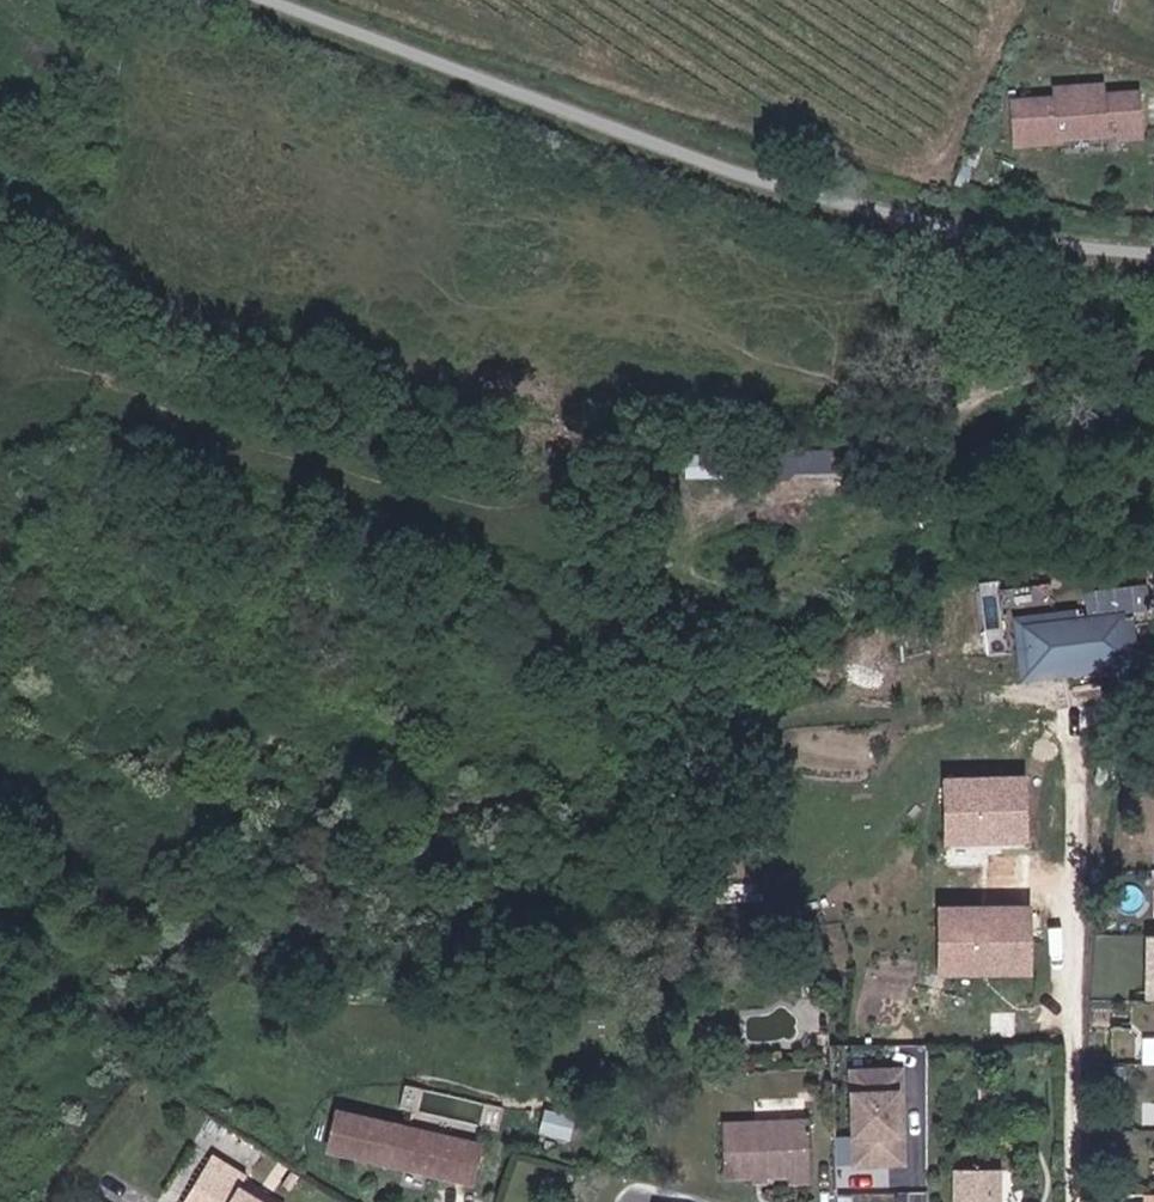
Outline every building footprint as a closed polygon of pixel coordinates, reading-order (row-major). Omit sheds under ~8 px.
[(1006,145),(1051,145),(1051,158),(1097,158),(1097,140),(1096,123),(1110,123),(1110,144),(1132,144),(1131,101),(1110,102),(1110,108),(1096,108),(1095,91),(1048,92),(1048,102),(1005,102),(1006,145)] [(1124,604),(1009,618),(1017,683),(1132,669),(1124,604)] [(1027,778),(940,780),(943,849),(1029,846),(1027,778)] [(1029,909),(933,908),(933,979),(1029,979),(1029,909)] [(1143,937),(1141,1002),(1153,1002),(1153,937),(1143,937)] [(900,1073),(845,1073),(847,1172),(902,1171),(900,1073)] [(719,1122),(720,1177),(781,1175),(781,1183),(805,1183),(804,1121),(719,1122)] [(448,1188),(456,1151),(336,1124),(328,1162),(448,1188)] [(470,1193),(478,1156),(456,1151),(448,1188),(470,1193)] [(199,1169),(191,1201),(263,1201),(229,1193),(233,1177),(199,1169)] [(944,1201),(994,1201),(992,1171),(944,1172),(944,1201)] [(1144,1194),(1144,1201),(1153,1201),(1153,1194),(1144,1194)]
